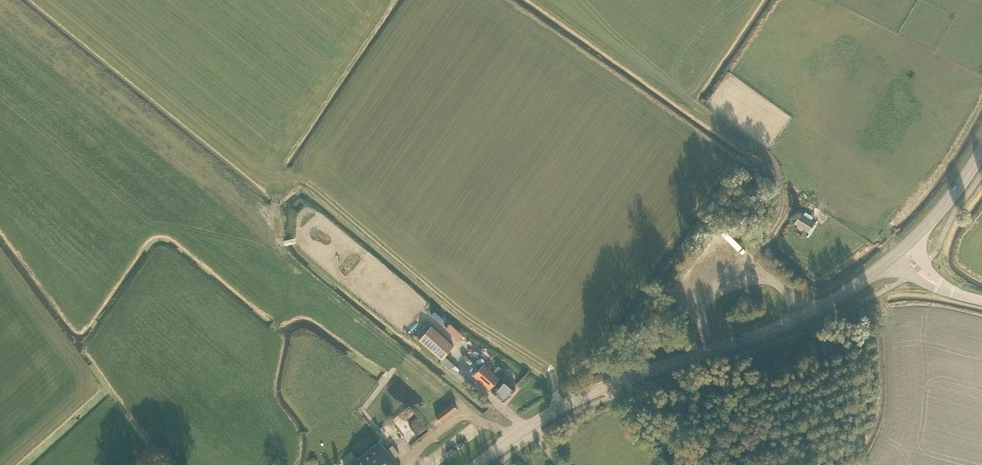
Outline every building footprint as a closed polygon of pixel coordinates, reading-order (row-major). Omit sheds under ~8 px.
[(815,222),(801,213),(794,224),(809,233),(815,222)] [(450,317),(445,323),(460,335),(465,330),(450,317)] [(442,360),(454,346),(431,326),(419,340),(442,360)] [(504,378),(507,374),(499,366),(493,372),(483,364),(479,369),(473,376),(489,390),(498,380),(500,382),(491,391),(504,402),(516,389),(504,378)] [(453,402),(435,416),(441,423),(458,409),(453,402)] [(394,459),(400,454),(393,445),(387,450),(380,442),(350,464),(398,464),(394,459)]
